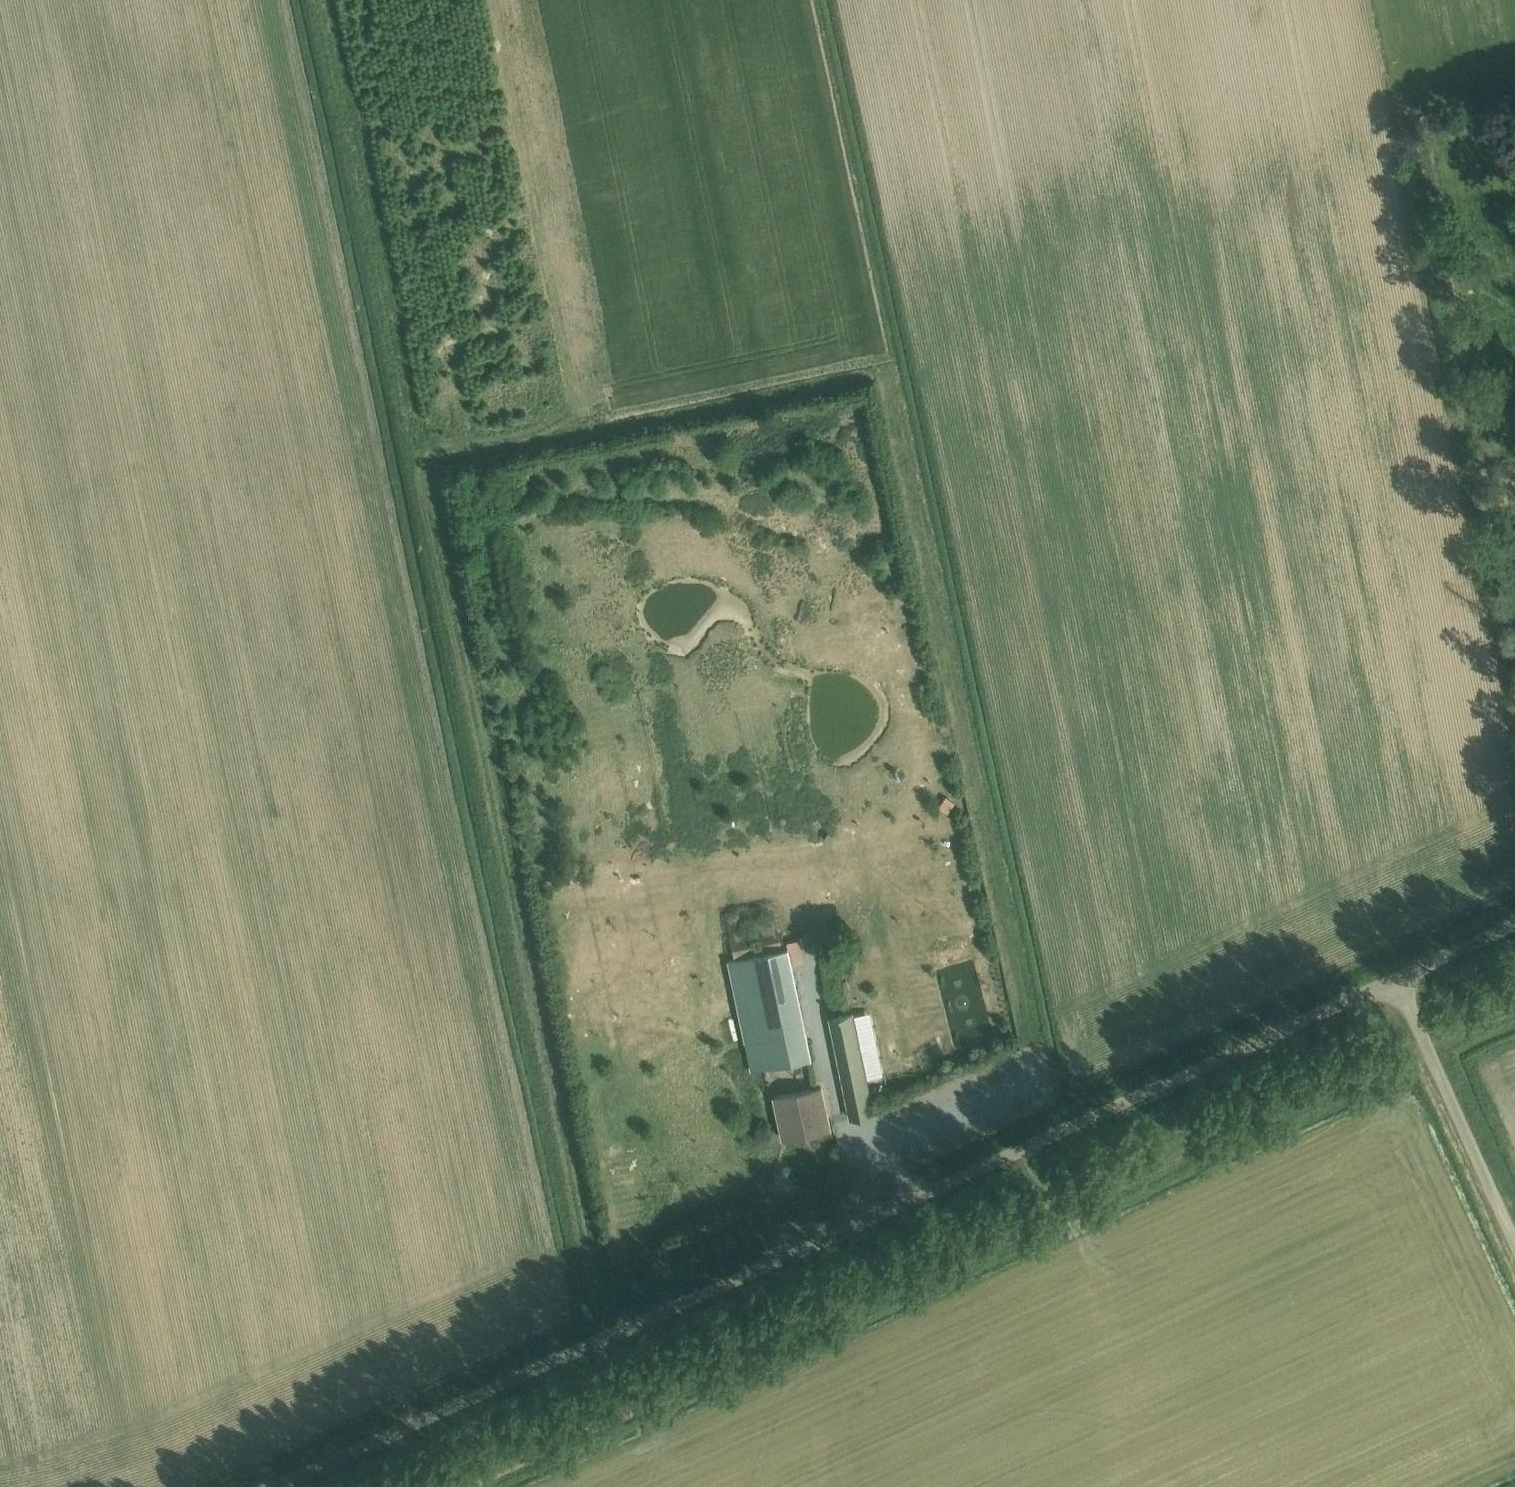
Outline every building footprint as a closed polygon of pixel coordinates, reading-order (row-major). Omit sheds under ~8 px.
[(804,934),(792,937),(797,958),(809,955),(804,934)] [(728,960),(750,1070),(808,1058),(786,948),(728,960)] [(829,1019),(850,1118),(869,1114),(849,1015),(829,1019)] [(773,1097),(782,1139),(828,1129),(819,1087),(773,1097)]
